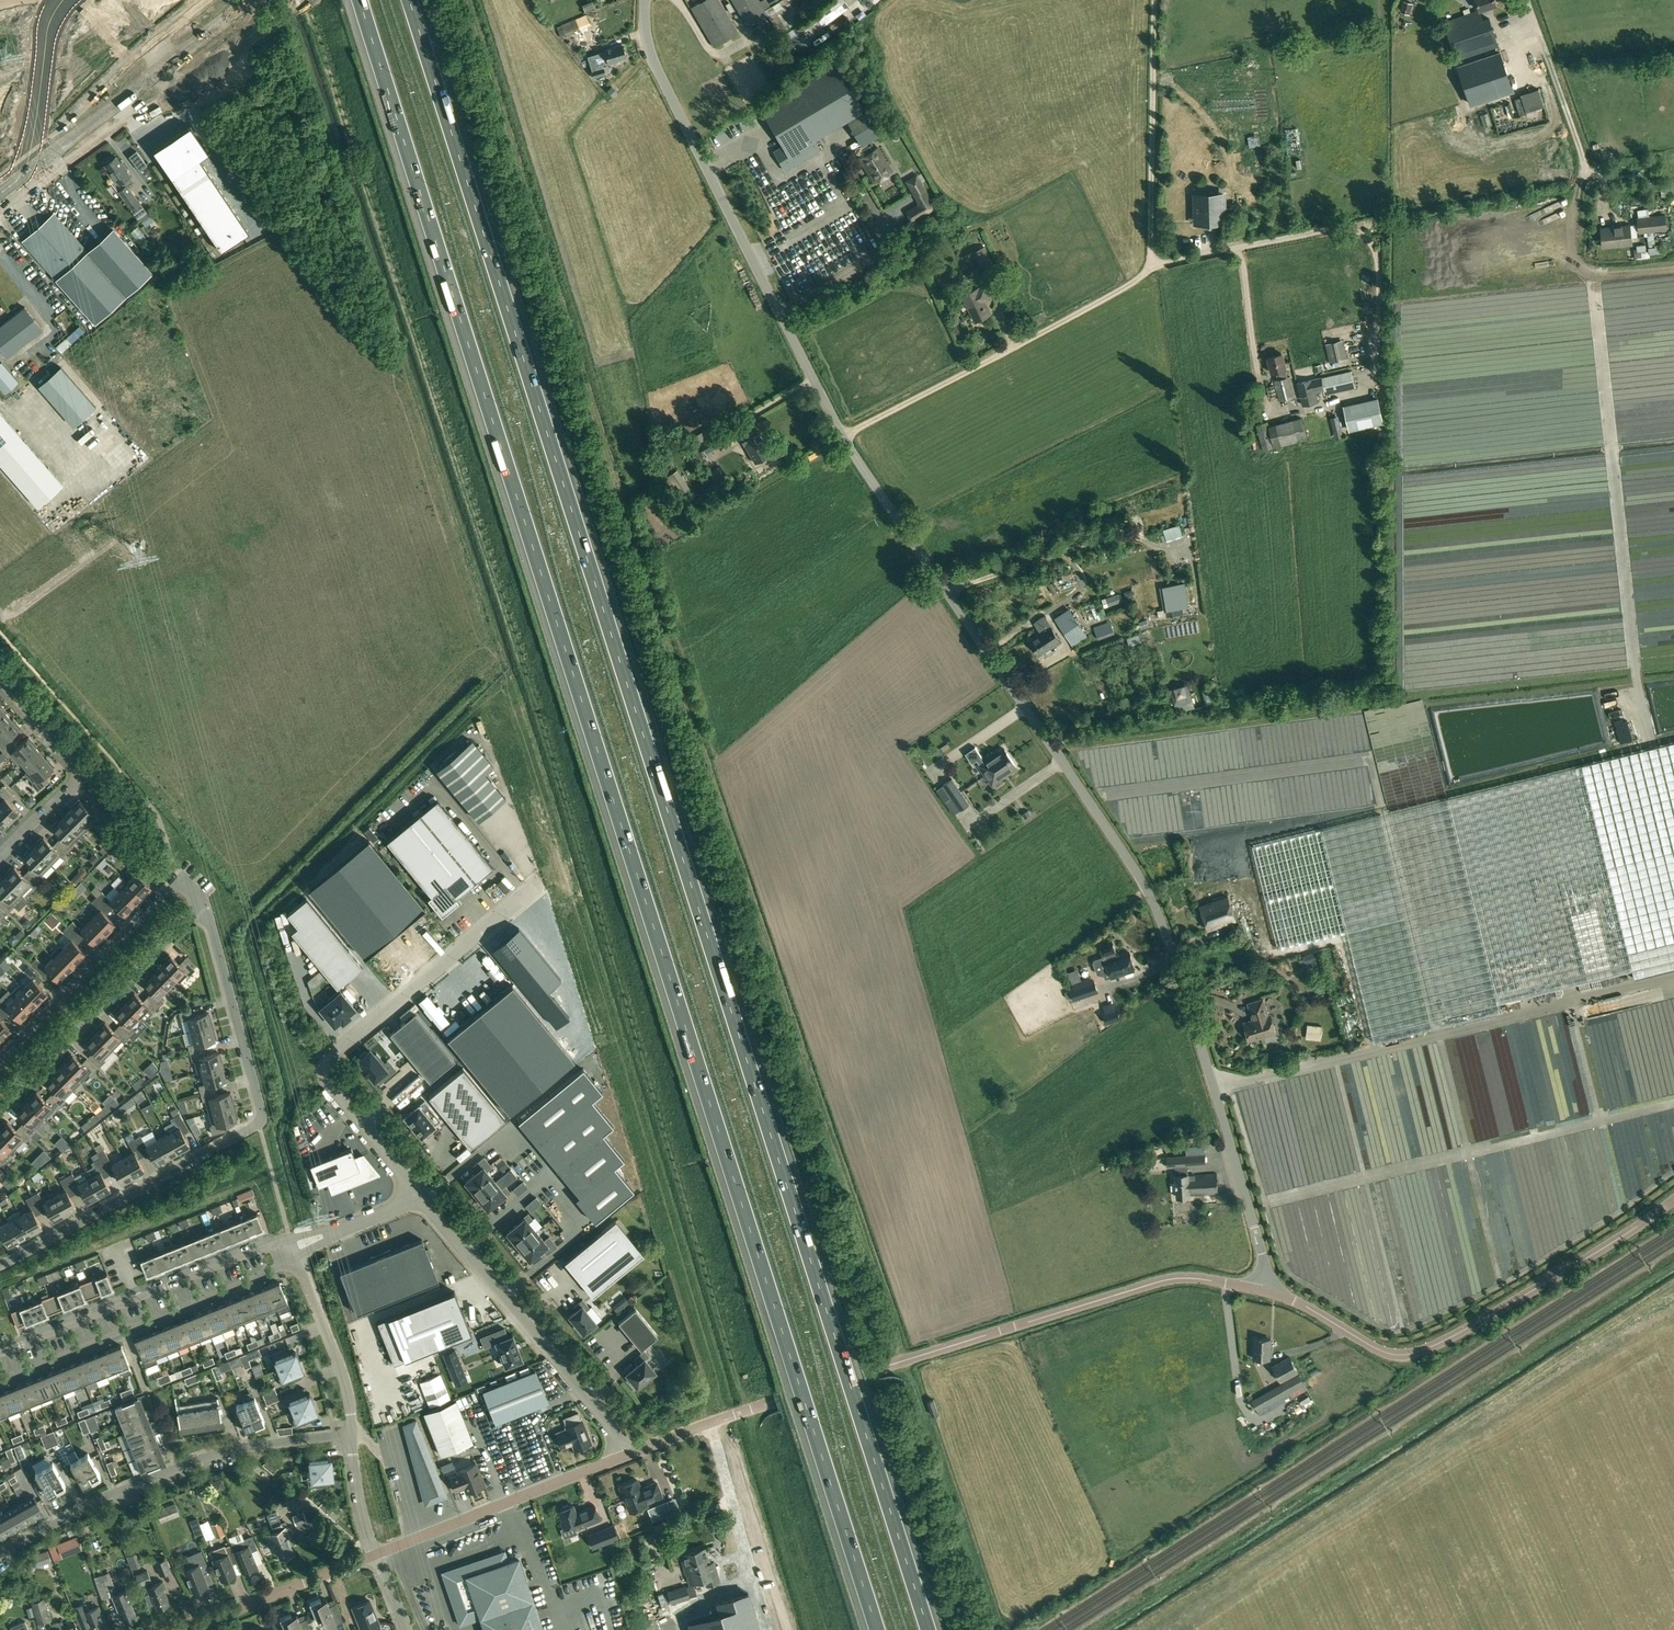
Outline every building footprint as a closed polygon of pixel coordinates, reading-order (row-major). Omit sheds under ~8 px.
[(691,8),(714,46),(738,32),(719,0),(704,0),(691,8)] [(765,10),(759,0),(732,0),(748,26),(767,15),(765,10)] [(765,10),(767,15),(778,34),(804,16),(794,0),(781,0),(765,10)] [(850,5),(847,0),(831,0),(786,32),(795,45),(850,5)] [(1474,6),(1478,4),(1480,10),(1497,4),(1495,0),(1472,0),(1474,6)] [(1401,11),(1409,14),(1413,3),(1404,1),(1401,11)] [(1478,12),(1444,23),(1456,62),(1499,48),(1490,19),(1483,21),(1481,13),(1479,14),(1478,12)] [(586,14),(561,25),(565,36),(591,25),(586,14)] [(766,45),(771,57),(782,52),(777,40),(766,45)] [(606,63),(607,63),(609,62),(610,64),(618,62),(617,60),(626,57),(622,44),(604,49),(605,51),(588,57),(592,70),(594,78),(605,74),(602,64),(606,63)] [(1458,66),(1470,101),(1471,104),(1476,102),(1513,90),(1500,52),(1458,66)] [(1257,62),(1246,53),(1241,59),(1252,68),(1257,62)] [(836,63),(761,108),(783,146),(774,152),(785,170),(820,150),(814,140),(864,111),(836,63)] [(612,86),(607,91),(613,97),(618,92),(612,86)] [(190,126),(153,151),(222,251),(249,232),(200,160),(209,154),(190,126)] [(878,147),(873,151),(869,145),(861,150),(865,155),(859,158),(874,183),(892,172),(878,147)] [(147,165),(136,151),(129,156),(140,170),(147,165)] [(118,192),(119,192),(132,209),(140,203),(127,186),(133,181),(125,171),(127,170),(122,162),(120,163),(116,157),(111,160),(109,160),(106,162),(106,164),(105,165),(110,172),(108,173),(114,181),(112,182),(111,184),(118,192)] [(1223,195),(1196,195),(1197,222),(1224,221),(1223,195)] [(936,208),(930,198),(919,204),(907,211),(913,222),(936,208)] [(114,207),(109,211),(114,217),(119,213),(114,207)] [(154,221),(149,213),(142,218),(147,226),(154,221)] [(1666,213),(1637,217),(1639,232),(1668,229),(1666,213)] [(54,215),(24,242),(58,280),(96,323),(152,273),(114,230),(88,254),(54,215)] [(1630,226),(1601,229),(1604,248),(1632,244),(1630,226)] [(1649,254),(1662,252),(1661,243),(1655,244),(1655,246),(1648,247),(1649,251),(1649,254)] [(1650,257),(1649,254),(1649,251),(1646,251),(1646,244),(1637,245),(1637,252),(1635,252),(1635,258),(1650,257)] [(984,245),(972,251),(980,268),(992,262),(984,245)] [(979,289),(963,296),(976,322),(992,314),(986,302),(992,299),(985,287),(979,289)] [(0,326),(0,348),(7,357),(42,330),(25,307),(0,326)] [(1343,340),(1325,343),(1329,362),(1347,358),(1343,340)] [(1279,400),(1300,394),(1297,384),(1292,385),(1290,377),(1288,377),(1286,369),(1282,353),(1268,357),(1272,373),(1278,371),(1280,379),(1274,380),(1279,400)] [(1,361),(0,363),(0,388),(5,393),(19,381),(1,361)] [(1321,378),(1297,384),(1300,394),(1303,405),(1318,401),(1315,388),(1323,386),(1325,394),(1355,387),(1351,371),(1321,378)] [(1274,385),(1267,387),(1270,397),(1277,395),(1274,385)] [(1377,399),(1347,406),(1352,428),(1367,424),(1367,425),(1382,422),(1377,399)] [(38,507),(63,485),(0,412),(0,463),(38,507)] [(1342,428),(1339,415),(1330,417),(1333,430),(1342,428)] [(1257,423),(1263,449),(1307,438),(1302,417),(1269,425),(1268,421),(1257,423)] [(753,425),(738,434),(745,446),(745,445),(756,463),(770,454),(760,437),(760,436),(753,425)] [(697,444),(692,447),(701,463),(707,460),(705,457),(707,456),(708,457),(713,454),(711,451),(727,441),(721,430),(697,444)] [(715,462),(707,467),(719,486),(728,481),(715,462)] [(1175,538),(1183,536),(1179,525),(1171,527),(1175,538)] [(1182,583),(1159,587),(1165,617),(1181,614),(1180,607),(1187,606),(1182,583)] [(1106,599),(1108,606),(1120,601),(1118,595),(1106,599)] [(1069,609),(1055,619),(1073,646),(1088,636),(1069,609)] [(1109,622),(1095,628),(1099,639),(1113,634),(1109,622)] [(1041,632),(1030,640),(1040,655),(1051,647),(1052,648),(1061,641),(1050,625),(1041,631),(1041,632)] [(1129,645),(1141,641),(1138,634),(1127,638),(1129,645)] [(1187,684),(1168,689),(1175,713),(1193,708),(1187,684)] [(0,711),(0,728),(11,719),(2,709),(0,711)] [(0,728),(0,737),(3,741),(0,744),(0,747),(3,751),(15,741),(10,736),(15,732),(19,728),(21,727),(16,722),(15,723),(11,719),(0,728)] [(15,741),(3,751),(8,756),(8,757),(10,755),(18,764),(36,748),(32,743),(34,742),(29,737),(28,738),(24,742),(19,746),(15,741)] [(472,739),(436,769),(478,820),(505,797),(485,773),(494,766),(472,739)] [(1498,1003),(1632,970),(1634,978),(1673,969),(1673,742),(1447,798),(1321,829),(1374,1043),(1500,1012),(1498,1003)] [(980,763),(987,774),(1011,757),(1004,747),(980,763)] [(26,774),(45,757),(36,748),(18,764),(18,765),(21,762),(29,770),(25,773),(26,774)] [(45,757),(26,774),(34,783),(32,784),(37,790),(48,781),(44,776),(54,766),(50,761),(49,762),(45,757)] [(1018,768),(1011,757),(987,774),(994,784),(1018,768)] [(7,773),(3,777),(9,783),(13,780),(7,773)] [(951,798),(961,792),(952,779),(943,786),(951,798)] [(10,824),(17,817),(16,816),(19,812),(8,801),(13,796),(3,786),(0,789),(0,813),(10,824)] [(969,804),(961,792),(951,798),(960,811),(969,804)] [(71,810),(88,827),(97,819),(98,820),(104,815),(94,804),(89,809),(79,799),(74,804),(75,805),(71,810)] [(420,813),(476,881),(493,867),(437,799),(420,813)] [(88,827),(71,810),(62,819),(79,836),(88,827)] [(0,813),(0,832),(3,829),(4,830),(10,824),(0,813)] [(444,885),(456,898),(476,881),(420,813),(386,841),(431,895),(444,885)] [(79,836),(62,819),(57,823),(56,822),(52,827),(62,837),(57,842),(67,852),(73,846),(71,844),(79,836)] [(1345,932),(1319,829),(1252,846),(1278,949),(1345,932)] [(38,843),(34,848),(51,865),(60,856),(62,857),(67,852),(57,842),(53,846),(44,837),(43,838),(41,837),(37,842),(38,843)] [(309,889),(365,957),(424,908),(369,840),(309,889)] [(42,874),(51,865),(34,848),(29,852),(28,851),(23,855),(25,857),(24,858),(32,867),(28,871),(38,881),(44,876),(42,874)] [(129,856),(124,861),(133,870),(138,865),(129,856)] [(98,864),(102,868),(108,862),(104,858),(98,864)] [(4,877),(22,895),(31,885),(33,887),(38,881),(28,871),(23,876),(14,867),(13,868),(12,867),(8,871),(9,873),(4,877)] [(78,872),(83,878),(89,872),(84,867),(78,872)] [(137,873),(128,882),(142,897),(146,893),(147,894),(151,890),(150,889),(152,887),(137,873)] [(4,877),(0,882),(0,893),(3,896),(0,899),(0,903),(8,911),(14,905),(13,904),(22,895),(4,877)] [(81,881),(74,888),(71,891),(72,891),(76,896),(86,886),(81,881)] [(134,905),(142,897),(128,882),(119,891),(134,905)] [(444,885),(431,895),(428,898),(442,915),(458,901),(456,898),(444,885)] [(106,897),(107,896),(105,895),(102,891),(97,896),(102,901),(106,897)] [(119,891),(110,900),(125,915),(126,913),(127,914),(132,910),(130,909),(134,905),(119,891)] [(102,901),(97,896),(92,901),(97,906),(102,901)] [(1200,906),(1208,930),(1236,920),(1228,897),(1200,906)] [(363,966),(306,898),(287,914),(298,926),(291,932),(337,987),(363,966)] [(101,910),(91,920),(107,935),(113,929),(112,927),(115,924),(101,910)] [(45,920),(51,926),(58,918),(52,913),(45,920)] [(107,935),(91,920),(81,930),(95,944),(99,941),(100,942),(107,935)] [(73,921),(68,926),(73,931),(78,926),(73,921)] [(73,931),(68,926),(63,931),(68,936),(73,931)] [(25,934),(24,932),(24,931),(21,928),(21,929),(16,935),(19,939),(25,934)] [(35,928),(30,934),(33,937),(39,932),(35,928)] [(561,979),(519,928),(492,949),(556,1026),(569,1015),(548,990),(561,979)] [(60,945),(59,945),(77,963),(80,960),(82,961),(86,956),(85,955),(86,953),(72,939),(63,948),(60,945)] [(1101,945),(1105,956),(1095,960),(1094,962),(1097,973),(1100,974),(1104,973),(1106,978),(1111,976),(1112,978),(1134,970),(1133,968),(1135,967),(1130,952),(1115,957),(1113,952),(1116,951),(1113,942),(1101,945)] [(51,954),(68,972),(77,963),(59,945),(51,954)] [(1306,963),(1311,961),(1319,958),(1316,951),(1303,955),(1306,963)] [(65,975),(68,972),(51,954),(50,955),(53,958),(45,967),(59,981),(61,979),(62,981),(66,976),(65,975)] [(161,965),(179,982),(187,974),(189,975),(195,969),(184,959),(179,964),(169,954),(165,959),(166,960),(161,965)] [(36,958),(31,963),(36,968),(41,963),(36,958)] [(0,964),(0,965),(5,970),(10,965),(5,959),(0,964)] [(29,965),(24,971),(29,975),(34,970),(29,965)] [(178,983),(179,982),(161,965),(153,974),(167,988),(175,980),(178,983)] [(167,988),(153,974),(148,978),(147,977),(142,982),(152,992),(148,997),(158,1007),(164,1001),(159,996),(167,988)] [(24,988),(38,1002),(42,999),(43,1000),(47,996),(46,994),(47,993),(33,979),(24,988)] [(1094,981),(1070,989),(1074,1000),(1098,992),(1094,981)] [(24,988),(20,984),(11,993),(15,997),(29,1011),(38,1002),(24,988)] [(512,985),(479,1011),(542,1088),(574,1061),(512,985)] [(129,998),(124,1003),(142,1020),(142,1019),(139,1016),(148,1008),(153,1012),(158,1007),(148,997),(143,1001),(134,992),(133,994),(132,992),(128,997),(129,998)] [(328,1003),(321,1008),(324,1011),(325,1013),(323,1015),(329,1022),(331,1020),(334,1024),(341,1019),(341,1020),(342,1019),(347,1015),(348,1014),(354,1008),(341,992),(338,995),(336,993),(329,999),(331,1001),(328,1003)] [(29,1011),(15,997),(6,1006),(20,1020),(22,1019),(23,1020),(28,1016),(26,1014),(29,1011)] [(1254,1020),(1244,1023),(1250,1041),(1276,1033),(1270,1015),(1268,1016),(1263,999),(1249,1004),(1254,1020)] [(119,1026),(129,1036),(134,1031),(133,1029),(142,1020),(124,1003),(120,1007),(119,1006),(114,1010),(115,1012),(114,1013),(123,1022),(119,1026)] [(1116,1008),(1103,1013),(1107,1023),(1120,1019),(1116,1008)] [(191,1031),(211,1026),(209,1020),(211,1019),(209,1013),(208,1014),(207,1012),(195,1015),(193,1009),(179,1012),(182,1020),(188,1019),(191,1031)] [(542,1088),(479,1011),(447,1038),(510,1114),(542,1088)] [(416,1012),(390,1034),(429,1081),(455,1060),(416,1012)] [(2,1041),(9,1034),(8,1033),(11,1030),(0,1018),(0,1039),(2,1041)] [(129,1036),(119,1026),(114,1031),(105,1022),(104,1023),(103,1022),(98,1026),(100,1028),(95,1032),(113,1050),(122,1040),(123,1042),(129,1036)] [(1306,1038),(1320,1040),(1322,1026),(1308,1024),(1306,1038)] [(190,1053),(204,1049),(203,1043),(215,1040),(214,1038),(216,1038),(214,1032),(213,1032),(211,1026),(191,1031),(195,1044),(188,1046),(190,1053)] [(113,1050),(95,1032),(91,1037),(89,1036),(85,1040),(86,1041),(85,1043),(94,1051),(89,1056),(99,1066),(105,1060),(103,1059),(113,1050)] [(198,1073),(222,1066),(220,1060),(222,1059),(220,1053),(219,1054),(218,1052),(206,1056),(204,1049),(190,1053),(192,1061),(194,1060),(198,1073)] [(366,1051),(360,1056),(361,1057),(358,1060),(364,1067),(362,1069),(367,1074),(368,1073),(374,1080),(387,1070),(382,1065),(385,1063),(377,1053),(374,1055),(370,1050),(367,1053),(366,1051)] [(64,1064),(81,1081),(89,1073),(91,1075),(97,1069),(87,1059),(82,1064),(72,1054),(67,1058),(68,1060),(64,1064)] [(81,1081),(64,1064),(55,1073),(72,1090),(81,1081)] [(222,1066),(198,1073),(202,1072),(206,1084),(199,1086),(201,1093),(215,1089),(214,1083),(226,1080),(225,1078),(227,1078),(225,1072),(224,1072),(222,1066)] [(504,1119),(462,1068),(428,1096),(470,1147),(504,1119)] [(537,1145),(602,1092),(583,1068),(518,1121),(537,1145)] [(55,1091),(50,1096),(60,1106),(66,1100),(64,1099),(72,1090),(55,1073),(50,1078),(49,1076),(45,1081),(55,1091)] [(132,1085),(136,1089),(145,1082),(141,1078),(132,1085)] [(215,1089),(201,1093),(203,1101),(205,1100),(209,1113),(233,1106),(231,1100),(233,1100),(231,1094),(229,1094),(229,1093),(217,1096),(215,1089)] [(139,1091),(132,1096),(136,1101),(142,1096),(139,1091)] [(27,1102),(44,1119),(53,1110),(55,1111),(60,1106),(50,1096),(46,1100),(37,1092),(36,1093),(34,1092),(30,1096),(31,1097),(27,1102)] [(603,1092),(602,1092),(537,1145),(558,1170),(613,1125),(592,1100),(603,1092)] [(136,1103),(132,1097),(126,1102),(130,1107),(136,1103)] [(106,1106),(110,1110),(119,1103),(115,1099),(106,1106)] [(44,1119),(27,1102),(22,1106),(21,1105),(16,1110),(18,1111),(17,1112),(27,1122),(22,1127),(31,1135),(37,1130),(35,1128),(44,1119)] [(419,1105),(404,1116),(422,1137),(424,1135),(429,1131),(436,1125),(424,1111),(419,1105)] [(233,1106),(209,1113),(212,1125),(210,1126),(212,1134),(226,1130),(224,1123),(236,1120),(236,1119),(238,1118),(236,1112),(234,1113),(233,1106)] [(103,1109),(96,1114),(100,1118),(106,1113),(103,1109)] [(180,1114),(173,1117),(177,1123),(183,1120),(180,1114)] [(192,1117),(187,1120),(192,1130),(197,1127),(192,1117)] [(84,1130),(93,1123),(90,1119),(81,1126),(84,1130)] [(22,1127),(18,1131),(8,1121),(6,1122),(5,1121),(1,1126),(2,1127),(0,1129),(0,1134),(15,1149),(24,1139),(26,1141),(31,1135),(22,1127)] [(351,1148),(331,1156),(319,1125),(298,1134),(318,1186),(329,1182),(333,1192),(378,1174),(363,1155),(356,1158),(351,1148)] [(576,1199),(624,1159),(603,1134),(613,1126),(613,1125),(558,1170),(579,1196),(576,1198),(576,1199)] [(168,1134),(178,1152),(182,1149),(183,1151),(188,1148),(188,1146),(190,1145),(180,1128),(168,1134)] [(0,1134),(0,1164),(1,1165),(7,1160),(6,1158),(15,1149),(0,1134)] [(168,1134),(157,1140),(167,1158),(178,1152),(168,1134)] [(141,1135),(134,1139),(138,1145),(144,1141),(141,1135)] [(138,1145),(134,1139),(128,1142),(132,1148),(138,1145)] [(167,1158),(157,1140),(146,1146),(156,1164),(158,1163),(158,1165),(164,1162),(163,1160),(167,1158)] [(100,1158),(104,1164),(110,1160),(103,1149),(97,1152),(100,1158)] [(1132,1159),(1140,1158),(1139,1149),(1130,1151),(1132,1159)] [(123,1159),(134,1178),(141,1174),(140,1173),(144,1170),(135,1152),(123,1159)] [(1204,1153),(1166,1157),(1166,1167),(1174,1166),(1177,1197),(1190,1196),(1189,1194),(1218,1192),(1216,1173),(1188,1175),(1187,1165),(1205,1164),(1204,1153)] [(470,1190),(475,1197),(494,1180),(487,1171),(492,1167),(484,1157),(474,1166),(478,1171),(465,1182),(471,1189),(470,1190)] [(104,1164),(100,1158),(94,1161),(97,1167),(104,1164)] [(134,1178),(123,1159),(112,1165),(122,1183),(126,1180),(127,1182),(134,1178)] [(624,1159),(576,1199),(595,1222),(634,1190),(615,1167),(624,1159)] [(73,1190),(79,1187),(87,1202),(92,1199),(93,1201),(100,1197),(89,1178),(86,1171),(75,1177),(72,1173),(66,1176),(69,1183),(73,1190)] [(89,1178),(100,1197),(107,1193),(106,1192),(110,1189),(100,1171),(89,1178)] [(69,1183),(66,1176),(60,1180),(63,1186),(69,1183)] [(494,1180),(475,1197),(480,1203),(482,1202),(488,1209),(505,1194),(506,1195),(510,1192),(506,1186),(502,1189),(494,1180)] [(513,1190),(517,1195),(528,1187),(523,1181),(513,1190)] [(66,1190),(55,1196),(65,1216),(72,1212),(72,1210),(76,1208),(66,1190)] [(32,1195),(35,1201),(41,1198),(38,1192),(32,1195)] [(237,1195),(240,1201),(247,1198),(245,1192),(237,1195)] [(35,1201),(32,1195),(26,1199),(29,1205),(35,1201)] [(65,1216),(55,1196),(43,1203),(53,1221),(58,1218),(58,1220),(65,1216)] [(536,1197),(526,1206),(531,1211),(541,1203),(536,1197)] [(0,1202),(0,1205),(2,1207),(8,1202),(5,1198),(0,1202)] [(18,1211),(30,1233),(34,1231),(35,1232),(41,1229),(40,1228),(42,1227),(32,1209),(21,1215),(19,1211),(18,1211)] [(18,1211),(8,1218),(19,1239),(30,1233),(18,1211)] [(240,1220),(246,1235),(263,1228),(257,1213),(240,1220)] [(511,1241),(517,1247),(536,1231),(529,1222),(532,1219),(528,1214),(524,1217),(524,1218),(507,1232),(513,1240),(511,1241)] [(8,1218),(7,1218),(9,1222),(0,1227),(0,1231),(9,1247),(15,1244),(14,1242),(19,1239),(8,1218)] [(223,1226),(230,1242),(246,1235),(240,1220),(223,1226)] [(565,1262),(593,1296),(644,1254),(616,1220),(565,1262)] [(207,1233),(213,1248),(230,1242),(223,1226),(207,1233)] [(536,1231),(517,1247),(522,1254),(524,1252),(529,1260),(542,1249),(547,1254),(557,1246),(549,1236),(544,1240),(536,1231)] [(190,1240),(197,1255),(213,1248),(207,1233),(190,1240)] [(401,1247),(418,1289),(438,1281),(430,1260),(432,1259),(428,1248),(426,1249),(422,1239),(401,1247)] [(174,1246),(180,1262),(197,1255),(190,1240),(174,1246)] [(158,1253),(164,1268),(180,1262),(174,1246),(158,1253)] [(380,1254),(397,1297),(418,1289),(401,1247),(391,1252),(390,1250),(380,1254)] [(164,1268),(158,1253),(140,1260),(147,1275),(164,1268)] [(360,1264),(377,1305),(397,1297),(380,1254),(370,1258),(371,1260),(360,1264)] [(377,1305),(360,1264),(340,1272),(356,1313),(377,1305)] [(107,1273),(87,1281),(94,1296),(113,1288),(107,1273)] [(68,1288),(75,1304),(94,1296),(87,1281),(68,1288)] [(268,1286),(278,1310),(279,1314),(290,1310),(279,1282),(268,1286)] [(278,1310),(268,1286),(257,1291),(266,1314),(278,1310)] [(68,1288),(50,1296),(56,1311),(75,1304),(68,1288)] [(246,1295),(255,1319),(266,1314),(257,1291),(246,1295)] [(472,1333),(455,1291),(377,1322),(394,1364),(472,1333)] [(235,1300),(244,1323),(255,1319),(246,1295),(235,1300)] [(50,1296),(31,1304),(37,1319),(56,1311),(50,1296)] [(577,1310),(569,1316),(584,1333),(596,1323),(586,1310),(589,1308),(583,1299),(574,1306),(577,1310)] [(224,1304),(233,1328),(244,1323),(235,1300),(224,1304)] [(37,1319),(31,1304),(11,1311),(17,1327),(37,1319)] [(222,1332),(233,1328),(224,1304),(213,1309),(222,1332)] [(641,1349),(658,1335),(635,1308),(618,1322),(641,1349)] [(211,1336),(222,1332),(213,1309),(202,1313),(211,1336)] [(200,1341),(211,1336),(202,1313),(190,1317),(200,1341)] [(189,1345),(200,1341),(190,1317),(179,1322),(189,1345)] [(177,1350),(189,1345),(179,1322),(168,1326),(177,1350)] [(292,1331),(300,1329),(297,1322),(290,1324),(292,1331)] [(157,1331),(166,1354),(177,1350),(168,1326),(157,1331)] [(496,1343),(505,1366),(513,1363),(513,1365),(520,1363),(519,1361),(522,1360),(513,1335),(508,1337),(504,1328),(480,1337),(484,1347),(496,1343)] [(146,1335),(155,1359),(166,1354),(157,1331),(146,1335)] [(135,1340),(144,1363),(146,1368),(157,1364),(155,1359),(146,1335),(135,1340)] [(1254,1337),(1253,1358),(1271,1359),(1272,1338),(1254,1337)] [(121,1376),(132,1372),(121,1345),(110,1350),(121,1376)] [(279,1369),(299,1361),(295,1351),(292,1353),(290,1346),(269,1355),(272,1362),(275,1361),(279,1369)] [(259,1348),(246,1354),(249,1360),(261,1355),(259,1348)] [(455,1349),(443,1354),(455,1385),(467,1380),(455,1349)] [(121,1376),(110,1350),(99,1354),(107,1374),(117,1370),(120,1377),(121,1376)] [(636,1385),(637,1386),(655,1372),(645,1359),(649,1356),(644,1350),(634,1359),(638,1364),(626,1374),(631,1379),(630,1380),(634,1386),(636,1385)] [(107,1374),(99,1354),(88,1358),(96,1378),(107,1374)] [(246,1354),(240,1356),(245,1369),(251,1366),(246,1354)] [(1290,1355),(1272,1365),(1281,1381),(1299,1371),(1290,1355)] [(96,1378),(88,1358),(77,1363),(85,1383),(96,1378)] [(299,1361),(279,1369),(282,1377),(279,1378),(282,1385),(302,1377),(299,1371),(303,1370),(299,1361)] [(85,1383),(77,1363),(66,1367),(74,1387),(85,1383)] [(218,1365),(211,1367),(216,1380),(223,1377),(218,1365)] [(55,1372),(63,1392),(74,1387),(66,1367),(55,1372)] [(483,1391),(496,1423),(548,1402),(535,1371),(483,1391)] [(63,1392),(55,1372),(44,1376),(52,1396),(63,1392)] [(168,1373),(163,1375),(165,1382),(171,1380),(168,1373)] [(191,1376),(193,1382),(200,1380),(197,1373),(191,1376)] [(1299,1373),(1252,1400),(1258,1411),(1304,1384),(1299,1373)] [(165,1382),(163,1375),(157,1378),(160,1385),(165,1382)] [(52,1396),(44,1376),(32,1381),(40,1400),(52,1396)] [(193,1382),(191,1376),(184,1378),(187,1385),(193,1382)] [(29,1405),(40,1400),(32,1381),(21,1385),(29,1405)] [(29,1405),(21,1385),(10,1389),(18,1409),(29,1405)] [(261,1391),(264,1398),(277,1393),(274,1386),(261,1391)] [(126,1390),(129,1397),(134,1395),(132,1388),(126,1390)] [(293,1410),(313,1402),(310,1393),(306,1394),(304,1388),(283,1396),(286,1403),(290,1402),(293,1410)] [(10,1389),(0,1394),(0,1396),(7,1414),(18,1409),(10,1389)] [(129,1397),(126,1390),(120,1392),(123,1399),(129,1397)] [(277,1393),(264,1398),(266,1404),(279,1399),(277,1393)] [(175,1397),(180,1429),(222,1422),(218,1398),(217,1398),(177,1405),(175,1397)] [(120,1420),(143,1411),(138,1398),(115,1407),(115,1408),(120,1420)] [(255,1398),(245,1401),(255,1425),(264,1422),(255,1398)] [(934,1400),(928,1402),(932,1415),(938,1413),(934,1400)] [(236,1405),(231,1407),(240,1428),(245,1426),(246,1429),(255,1425),(245,1401),(236,1405)] [(456,1401),(425,1413),(441,1454),(472,1442),(456,1401)] [(313,1402),(293,1410),(296,1418),(293,1419),(296,1427),(316,1419),(314,1412),(317,1411),(313,1402)] [(148,1424),(143,1411),(120,1420),(125,1433),(148,1424)] [(578,1413),(563,1418),(567,1427),(566,1427),(567,1429),(557,1433),(560,1440),(558,1441),(560,1446),(562,1446),(562,1447),(573,1443),(575,1449),(591,1443),(582,1420),(581,1421),(578,1413)] [(85,1418),(78,1421),(83,1434),(90,1431),(85,1418)] [(446,1495),(416,1420),(404,1425),(425,1503),(446,1495)] [(153,1437),(148,1424),(125,1433),(131,1446),(153,1437)] [(292,1426),(276,1428),(279,1435),(293,1433),(292,1426)] [(54,1431),(47,1433),(52,1446),(59,1443),(54,1431)] [(52,1446),(47,1433),(40,1436),(46,1449),(52,1446)] [(153,1437),(131,1446),(136,1459),(159,1450),(153,1437)] [(20,1444),(14,1447),(19,1459),(25,1457),(20,1444)] [(164,1463),(159,1450),(136,1459),(141,1471),(140,1472),(141,1472),(164,1463)] [(66,1456),(70,1463),(83,1486),(92,1481),(79,1458),(75,1451),(66,1456)] [(327,1451),(305,1454),(306,1462),(309,1461),(310,1470),(332,1467),(331,1458),(327,1458),(327,1451)] [(88,1453),(79,1458),(92,1481),(101,1476),(88,1453)] [(53,1463),(44,1468),(57,1491),(65,1486),(53,1463)] [(484,1485),(476,1464),(458,1470),(460,1474),(450,1478),(455,1491),(462,1488),(461,1485),(464,1484),(467,1492),(484,1485)] [(332,1467),(310,1470),(311,1478),(307,1479),(308,1487),(330,1484),(330,1478),(333,1477),(332,1467)] [(57,1491),(44,1468),(35,1473),(48,1495),(57,1491)] [(14,1476),(8,1479),(11,1484),(17,1481),(14,1476)] [(222,1479),(214,1483),(218,1492),(226,1488),(222,1479)] [(637,1480),(620,1486),(630,1512),(647,1505),(646,1503),(662,1496),(656,1482),(641,1489),(637,1480)] [(291,1492),(274,1499),(279,1509),(294,1502),(291,1492)] [(34,1496),(22,1502),(32,1520),(42,1514),(36,1502),(37,1501),(34,1496)] [(319,1506),(329,1515),(333,1510),(323,1501),(319,1506)] [(11,1508),(22,1526),(32,1520),(22,1502),(11,1508)] [(155,1510),(161,1522),(179,1515),(174,1502),(155,1510)] [(664,1502),(652,1507),(657,1518),(669,1514),(664,1502)] [(561,1521),(564,1529),(573,1525),(575,1529),(600,1519),(594,1505),(578,1511),(578,1512),(576,1513),(573,1505),(569,1506),(567,1505),(562,1507),(562,1509),(559,1511),(563,1521),(561,1521)] [(11,1508),(1,1514),(11,1532),(22,1526),(11,1508)] [(268,1514),(274,1532),(270,1533),(271,1535),(270,1536),(271,1540),(273,1540),(280,1558),(281,1557),(283,1558),(286,1557),(287,1555),(293,1553),(287,1538),(289,1537),(290,1537),(286,1527),(288,1527),(286,1521),(280,1523),(276,1511),(268,1514)] [(309,1511),(294,1516),(296,1522),(311,1516),(309,1511)] [(11,1532),(1,1514),(0,1515),(0,1537),(1,1538),(11,1532)] [(133,1514),(126,1517),(130,1527),(137,1524),(133,1514)] [(211,1521),(213,1525),(210,1526),(217,1538),(226,1534),(220,1522),(218,1522),(216,1519),(211,1521)] [(618,1538),(613,1525),(605,1529),(606,1533),(594,1537),(597,1545),(594,1546),(593,1546),(593,1547),(618,1538)] [(252,1536),(241,1541),(232,1545),(231,1545),(236,1557),(242,1572),(256,1566),(250,1551),(257,1549),(252,1536)] [(67,1539),(56,1543),(58,1548),(62,1557),(73,1552),(67,1539)] [(225,1546),(210,1552),(213,1560),(221,1580),(236,1574),(232,1564),(230,1559),(236,1557),(231,1545),(232,1545),(232,1544),(226,1547),(225,1546)] [(704,1548),(681,1555),(686,1574),(692,1573),(695,1583),(705,1580),(706,1586),(720,1582),(714,1562),(711,1563),(709,1558),(707,1558),(704,1548)] [(47,1551),(22,1559),(26,1570),(51,1561),(47,1551)] [(193,1591),(207,1586),(202,1572),(208,1569),(201,1551),(188,1557),(192,1567),(184,1570),(193,1591)] [(519,1557),(508,1561),(505,1551),(447,1570),(444,1578),(460,1625),(481,1618),(485,1629),(544,1629),(519,1557)] [(160,1575),(171,1571),(166,1559),(155,1563),(160,1575)] [(146,1570),(135,1575),(139,1583),(140,1586),(145,1584),(147,1588),(149,1594),(145,1595),(149,1605),(155,1603),(157,1607),(159,1607),(161,1607),(163,1606),(164,1604),(169,1602),(163,1588),(165,1587),(163,1581),(160,1582),(153,1585),(152,1581),(147,1570),(146,1570)] [(103,1573),(94,1577),(96,1584),(102,1599),(111,1596),(112,1596),(120,1617),(122,1616),(125,1622),(136,1617),(131,1603),(134,1602),(129,1589),(117,1594),(111,1578),(106,1580),(103,1573)] [(685,1586),(668,1592),(671,1603),(689,1598),(685,1586)] [(688,1622),(691,1629),(760,1629),(748,1593),(717,1603),(720,1612),(688,1622)] [(44,1598),(31,1603),(37,1624),(51,1620),(44,1598)] [(338,1629),(346,1629),(336,1602),(329,1605),(326,1599),(321,1601),(320,1598),(310,1603),(317,1621),(323,1618),(327,1628),(336,1625),(338,1629)] [(371,1628),(379,1625),(370,1601),(352,1607),(361,1629),(371,1629),(371,1628)] [(74,1608),(80,1622),(86,1619),(90,1629),(103,1629),(107,1629),(98,1606),(89,1610),(86,1603),(74,1608)] [(280,1618),(285,1629),(311,1629),(306,1618),(299,1620),(297,1614),(291,1616),(290,1614),(280,1618)] [(25,1621),(10,1627),(12,1629),(29,1629),(25,1621)] [(64,1627),(62,1621),(47,1627),(48,1629),(77,1629),(74,1623),(64,1627)]
